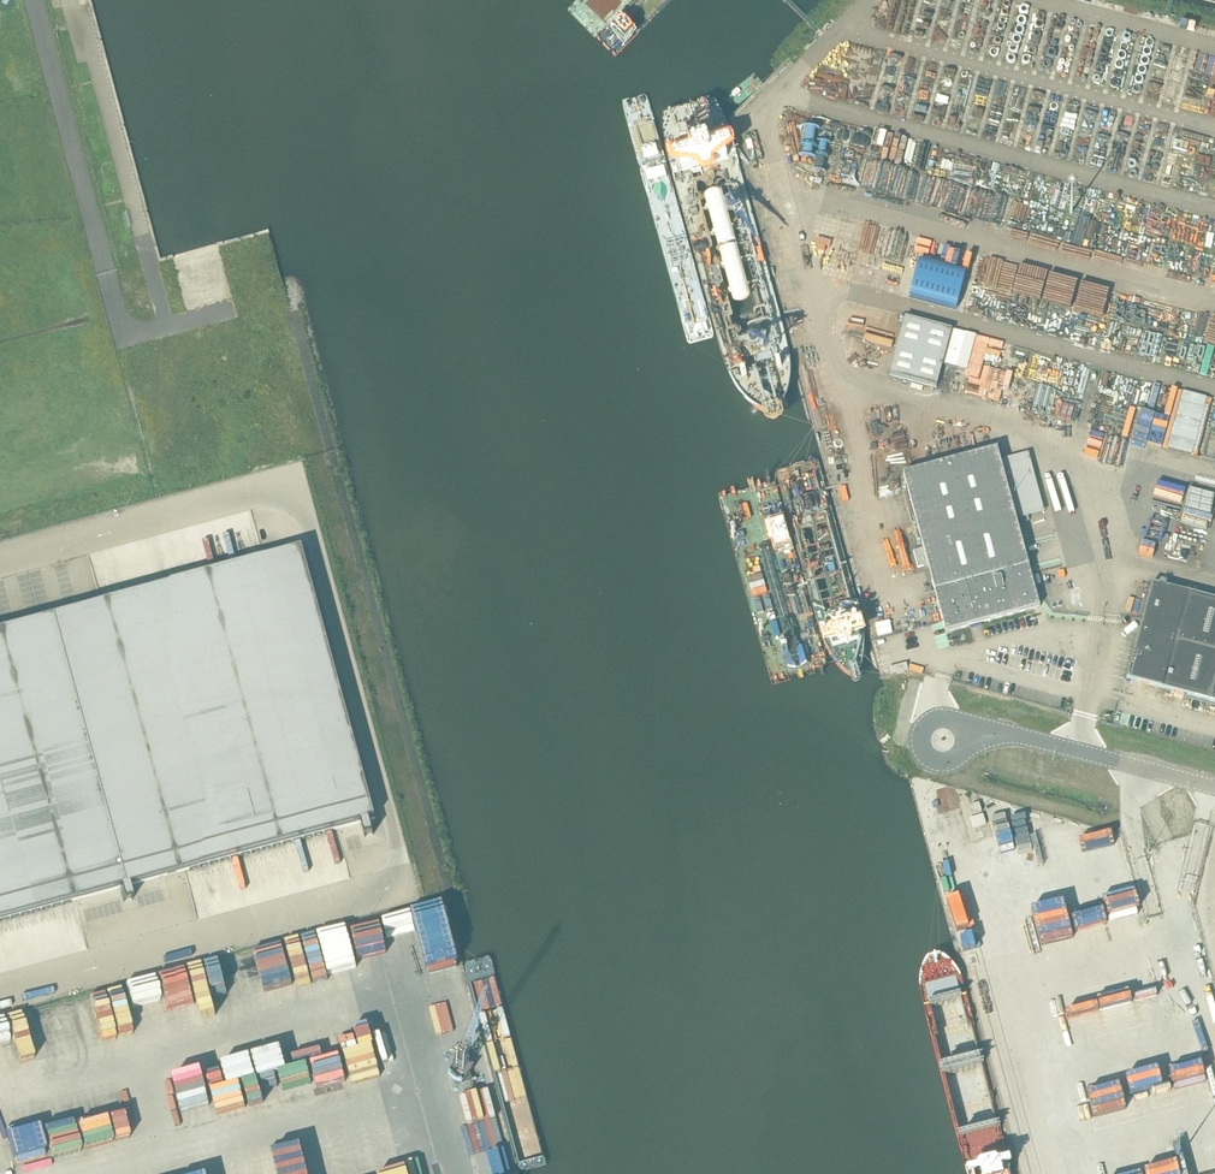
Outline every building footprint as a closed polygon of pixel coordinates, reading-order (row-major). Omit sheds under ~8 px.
[(1020,0),(1007,0),(1005,8),(1017,11),(1020,0)] [(940,15),(943,4),(937,3),(934,14),(940,15)] [(867,51),(871,36),(864,35),(861,49),(867,51)] [(878,39),(874,54),(879,56),(884,41),(878,39)] [(900,61),(903,47),(890,44),(887,59),(900,61)] [(935,60),(936,54),(907,47),(905,54),(935,60)] [(904,57),(903,63),(915,66),(916,59),(904,57)] [(939,57),(937,69),(954,71),(955,59),(939,57)] [(860,75),(866,77),(869,67),(863,65),(860,75)] [(916,78),(918,70),(903,66),(901,74),(916,78)] [(873,83),(878,69),(872,67),(867,81),(873,83)] [(860,95),(865,80),(859,78),(854,93),(860,95)] [(1056,108),(1062,89),(1050,85),(1044,104),(1056,108)] [(1066,105),(1084,110),(1088,96),(1070,91),(1066,105)] [(1075,188),(1075,173),(1062,172),(1061,187),(1075,188)] [(1089,179),(1087,194),(1104,197),(1107,182),(1089,179)] [(771,244),(785,241),(784,234),(770,237),(771,244)] [(920,261),(910,297),(957,309),(966,273),(920,261)] [(836,324),(840,342),(847,340),(847,339),(872,332),(868,317),(836,324)] [(966,334),(905,318),(890,375),(937,388),(943,365),(957,368),(966,334)] [(1083,379),(1088,367),(1081,364),(1077,377),(1083,379)] [(1077,384),(1074,397),(1052,392),(1055,377),(1036,373),(1029,404),(1077,413),(1083,385),(1077,384)] [(1214,394),(1214,388),(1151,373),(1138,431),(1202,446),(1204,435),(1211,437),(1214,423),(1209,422),(1214,394)] [(1027,438),(1001,444),(1015,508),(1041,502),(1027,438)] [(998,449),(903,475),(923,548),(913,551),(918,568),(928,565),(943,621),(946,632),(1040,607),(1037,595),(1017,520),(1001,461),(998,449)] [(120,888),(124,902),(125,901),(124,899),(131,898),(132,900),(133,899),(129,886),(361,823),(365,837),(366,836),(365,834),(372,833),(373,835),(374,834),(370,820),(376,819),(303,548),(0,630),(0,920),(120,888)] [(1153,583),(1127,679),(1214,702),(1214,599),(1153,583)] [(905,654),(889,656),(890,664),(906,662),(905,654)] [(891,676),(909,671),(907,663),(889,668),(891,676)] [(979,803),(972,805),(975,814),(982,812),(979,803)] [(984,814),(970,819),(973,828),(987,824),(984,814)] [(1015,862),(1016,856),(1004,853),(1003,859),(1015,862)] [(169,1095),(172,1110),(183,1108),(179,1093),(169,1095)]
